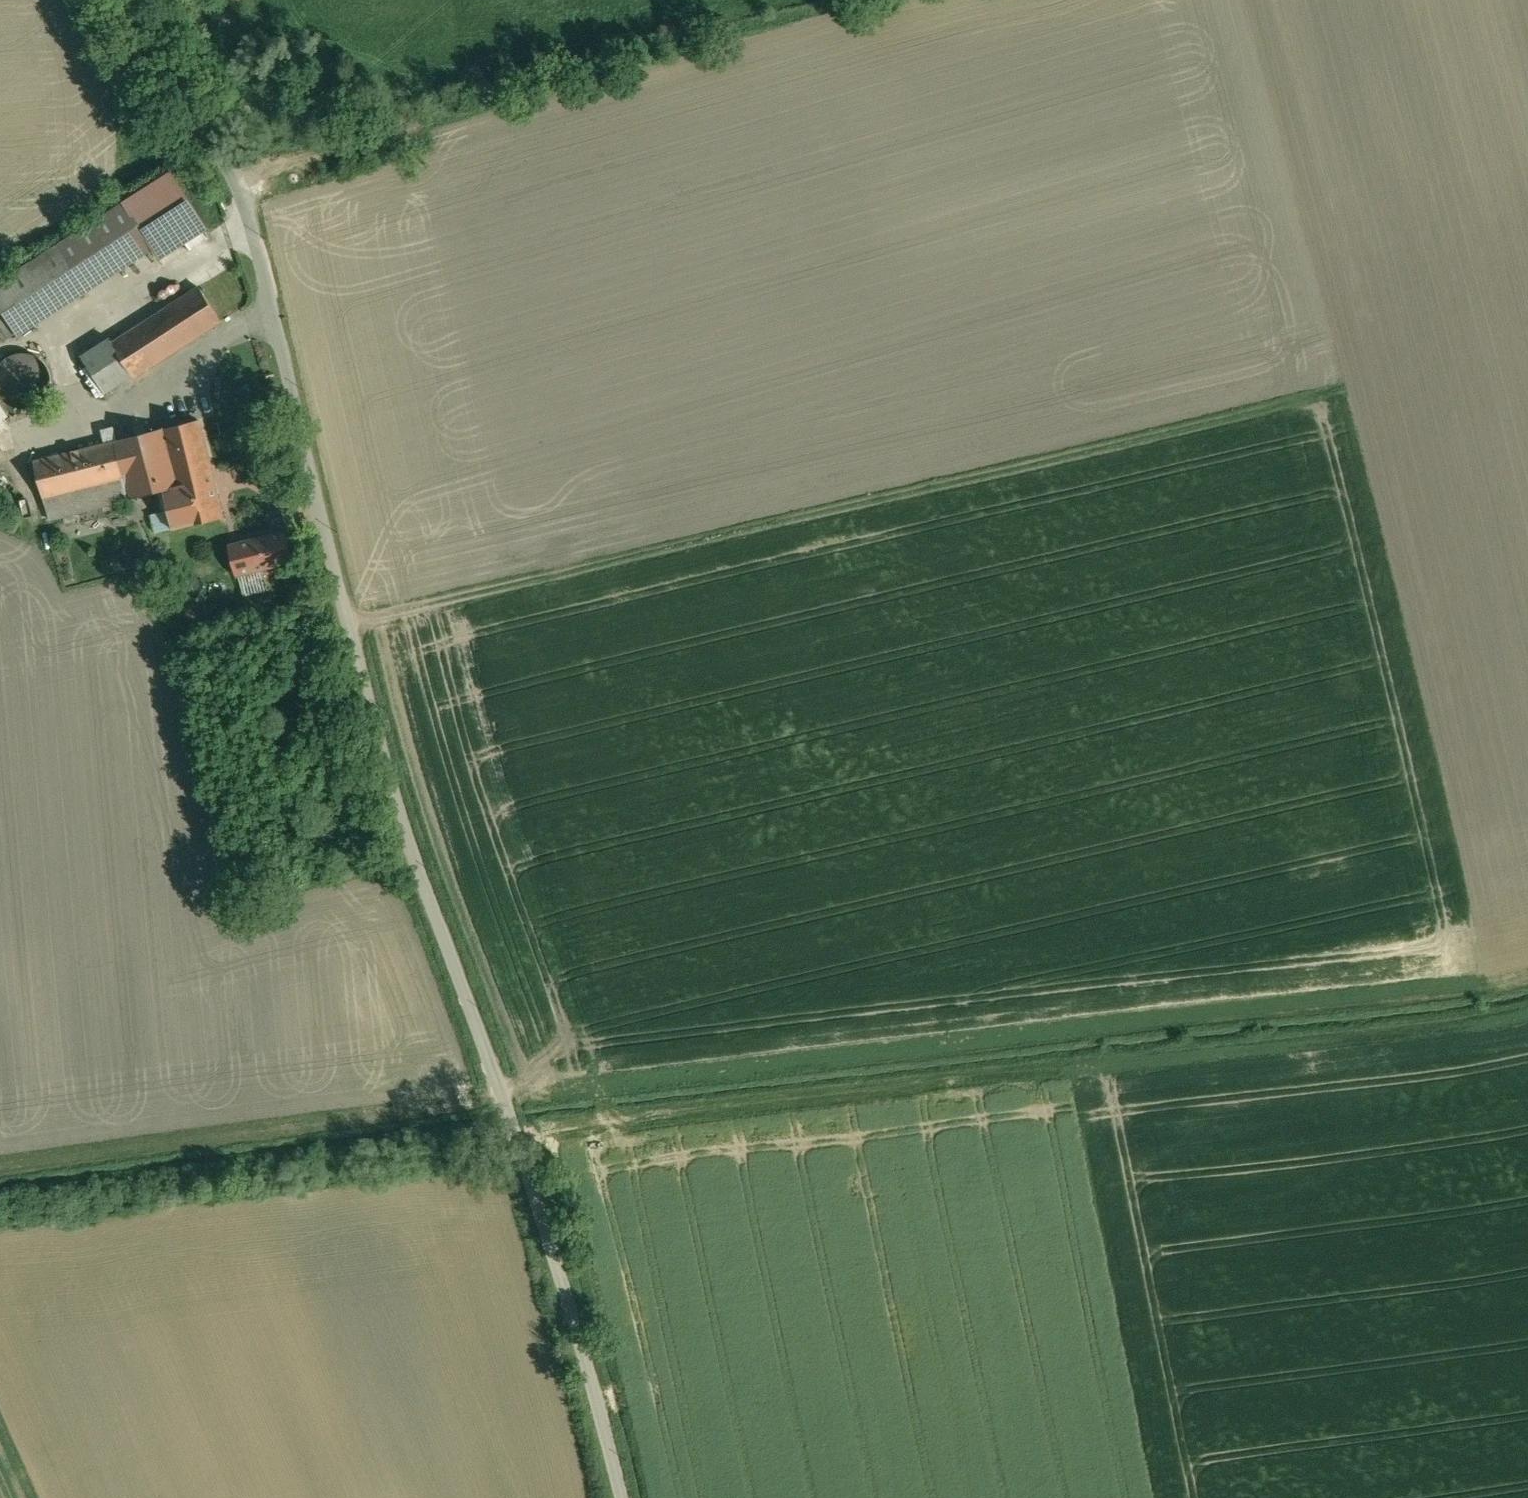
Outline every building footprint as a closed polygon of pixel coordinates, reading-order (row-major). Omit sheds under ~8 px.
[(173,175),(127,204),(154,245),(161,257),(206,228),(173,175)] [(19,331),(154,245),(127,204),(0,285),(0,302),(19,331)] [(200,287),(113,343),(111,340),(83,358),(104,392),(132,374),(134,377),(221,321),(200,287)] [(199,420),(164,429),(163,429),(116,440),(131,498),(164,490),(210,467),(199,420)] [(116,440),(34,461),(49,519),(131,498),(116,440)] [(210,467),(164,490),(173,529),(222,517),(210,467)] [(285,532),(230,546),(237,575),(292,561),(285,532)]
